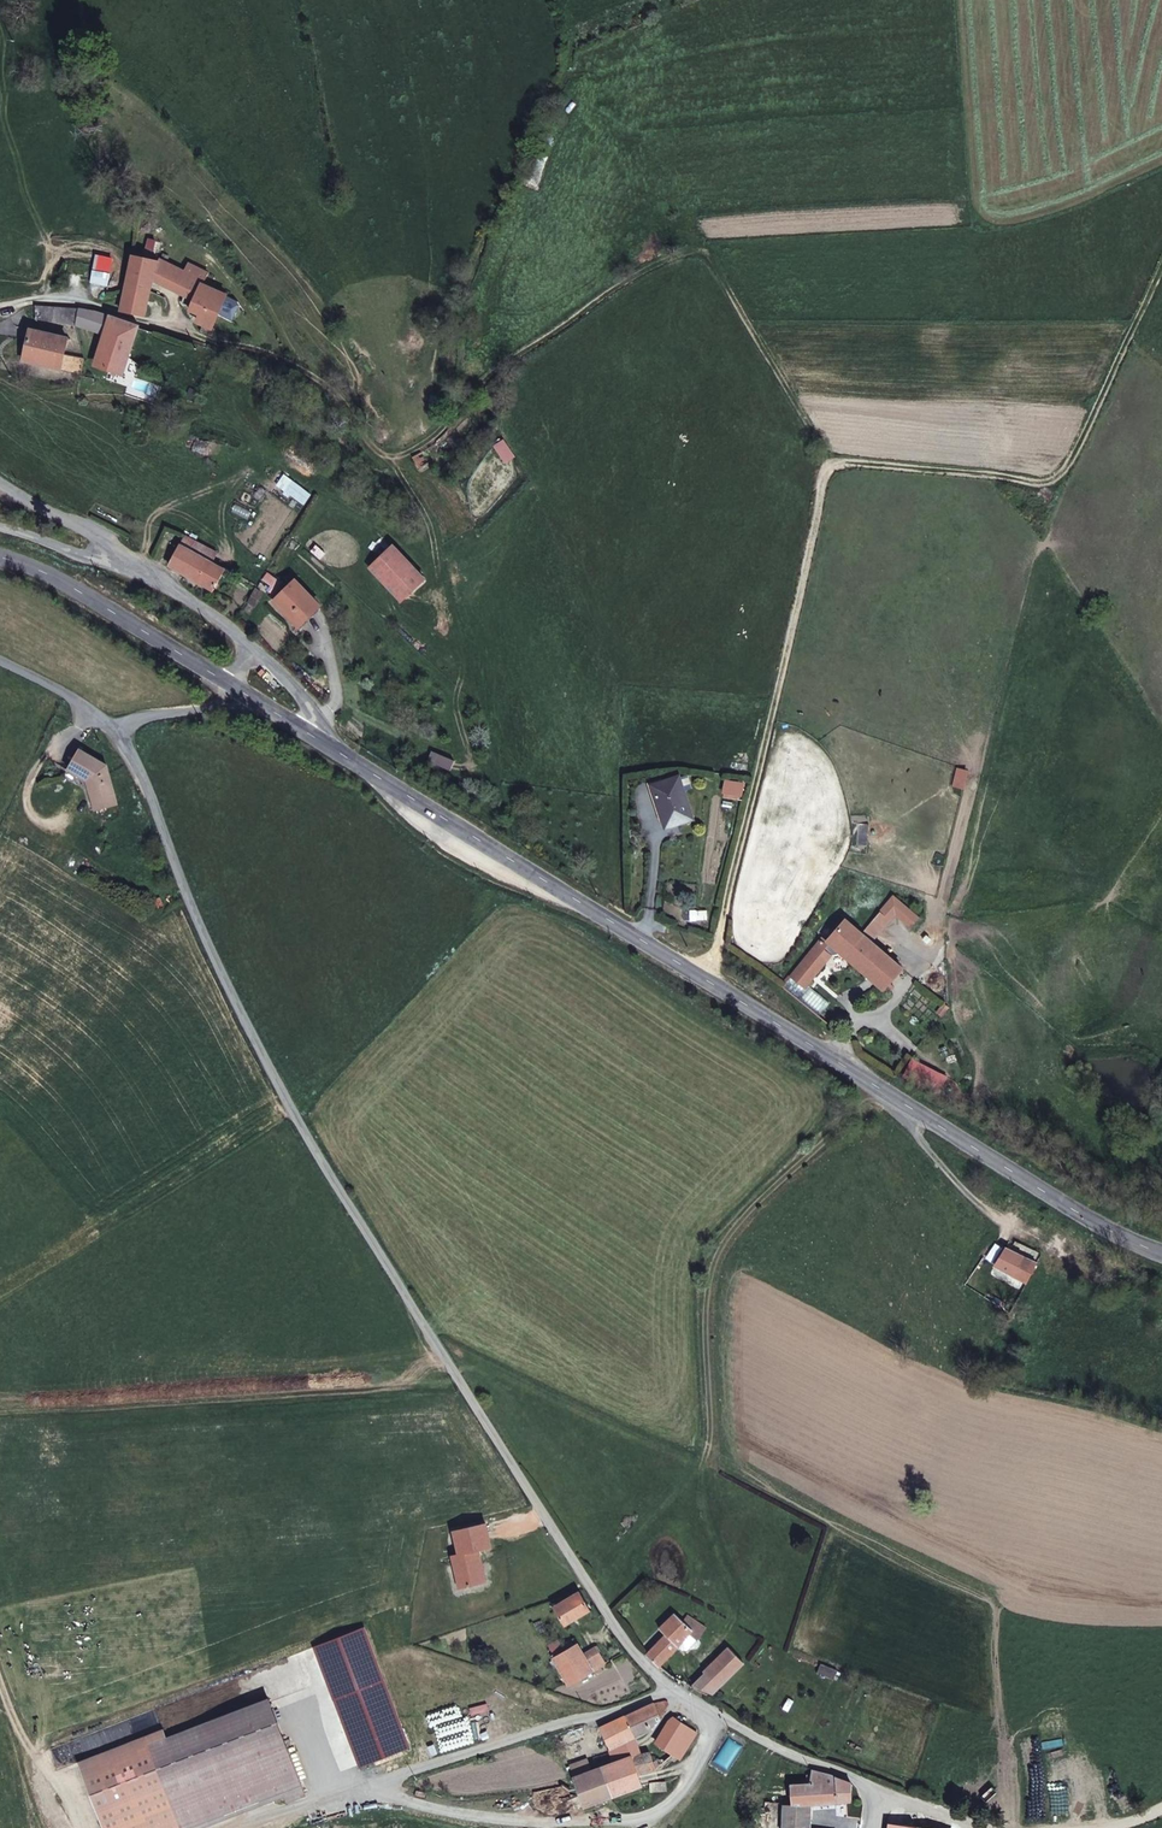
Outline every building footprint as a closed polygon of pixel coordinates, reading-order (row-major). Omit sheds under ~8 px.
[(146,321),(151,286),(155,265),(128,261),(121,318),(146,321)] [(151,286),(184,302),(192,285),(185,282),(155,265),(151,286)] [(106,286),(107,275),(91,272),(90,283),(106,286)] [(210,286),(189,274),(185,282),(192,285),(184,302),(187,304),(187,316),(198,320),(195,326),(205,331),(202,338),(214,342),(229,302),(206,292),(210,286)] [(28,327),(71,329),(73,315),(29,314),(28,327)] [(71,329),(98,342),(110,324),(73,315),(71,329)] [(139,334),(110,324),(98,342),(87,375),(115,381),(131,353),(139,334)] [(20,370),(75,382),(77,369),(62,365),(65,349),(25,342),(20,370)] [(409,462),(417,474),(426,466),(419,456),(409,462)] [(212,552),(180,533),(175,544),(208,563),(212,552)] [(208,563),(175,544),(167,564),(210,591),(219,571),(208,563)] [(388,547),(366,570),(398,602),(420,579),(388,547)] [(288,584),(268,606),(293,629),(313,608),(288,584)] [(251,589),(245,598),(253,604),(259,595),(251,589)] [(88,786),(89,789),(94,788),(100,814),(117,809),(108,771),(77,753),(65,773),(88,786)] [(646,790),(659,833),(688,824),(675,781),(646,790)] [(96,815),(100,814),(94,788),(89,789),(96,815)] [(842,923),(837,928),(828,938),(791,979),(801,988),(826,960),(841,959),(875,989),(896,970),(868,946),(878,934),(861,920),(852,931),(842,923)] [(1021,1285),(1031,1268),(1002,1253),(994,1267),(1021,1285)] [(488,1549),(482,1525),(450,1534),(456,1557),(449,1559),(452,1571),(461,1569),(466,1589),(484,1584),(475,1553),(488,1549)] [(466,1589),(461,1569),(452,1571),(458,1592),(466,1589)] [(557,1608),(573,1628),(597,1610),(581,1588),(557,1608)] [(682,1650),(689,1656),(709,1631),(691,1616),(684,1622),(677,1616),(664,1629),(670,1635),(651,1654),(666,1670),(682,1650)] [(608,1666),(602,1656),(589,1664),(575,1642),(551,1655),(573,1686),(608,1666)] [(707,1673),(710,1676),(697,1689),(715,1700),(738,1674),(721,1658),(707,1673)] [(294,1751),(276,1698),(156,1743),(152,1731),(83,1757),(100,1801),(128,1796),(294,1751)] [(646,1786),(644,1775),(660,1769),(654,1752),(637,1754),(633,1739),(658,1724),(674,1706),(668,1699),(657,1702),(607,1728),(620,1763),(579,1777),(587,1804),(646,1786)] [(676,1717),(654,1752),(660,1769),(672,1756),(681,1760),(698,1735),(676,1717)] [(100,1801),(110,1827),(195,1827),(290,1793),(293,1801),(311,1794),(294,1751),(128,1796),(100,1801)] [(852,1799),(855,1783),(838,1776),(839,1773),(816,1764),(815,1784),(792,1786),(792,1806),(785,1806),(784,1827),(828,1827),(828,1826),(816,1826),(816,1805),(852,1799)] [(653,1790),(668,1789),(668,1780),(652,1781),(653,1790)]
